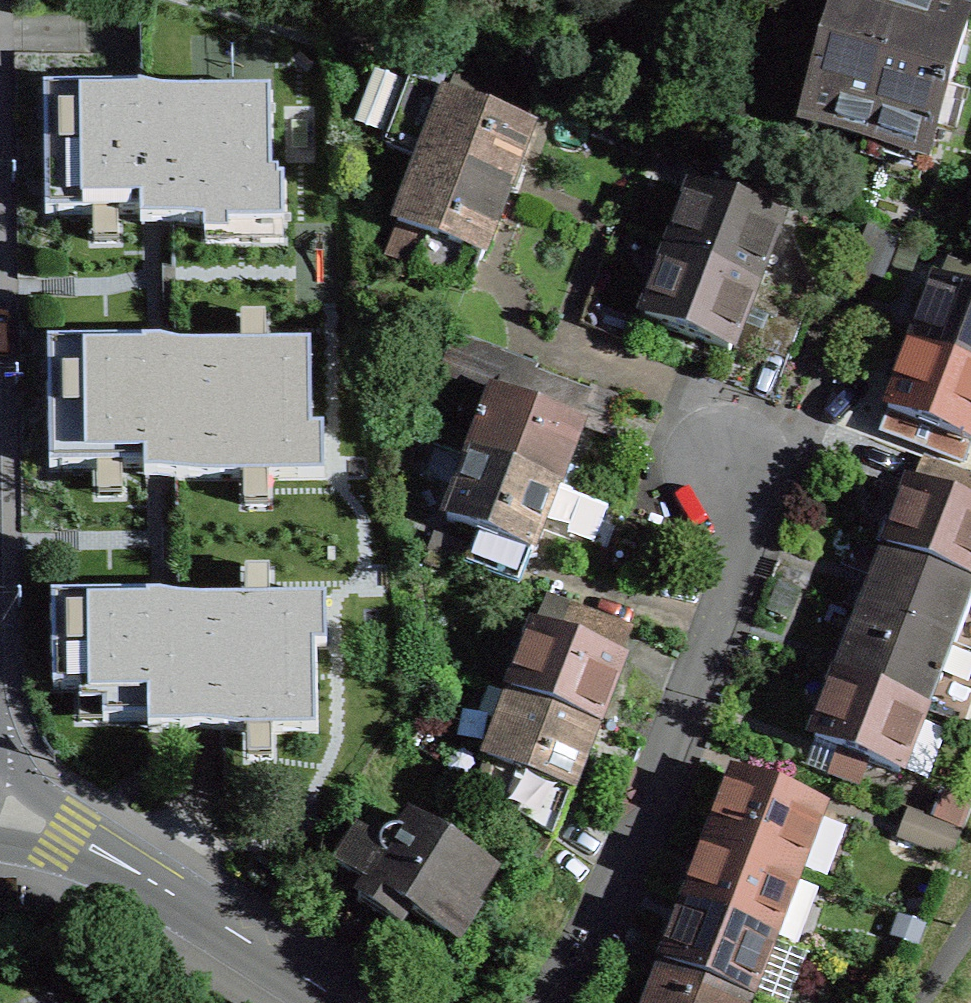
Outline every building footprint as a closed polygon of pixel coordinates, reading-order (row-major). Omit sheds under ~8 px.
[(869,133),(931,151),(969,18),(906,0),(836,0),(802,120),(867,139),(869,133)] [(530,128),(541,96),(460,65),(448,97),(409,82),(385,146),(422,161),(506,193),(516,168),(531,128),(530,128)] [(140,214),(140,226),(206,225),(205,214),(225,213),(225,225),(284,224),(283,180),(278,180),(278,173),(271,173),(270,92),(145,94),(145,89),(43,90),(44,141),(45,216),(96,215),(95,203),(115,203),(115,215),(140,214)] [(506,193),(422,161),(397,225),(428,237),(415,271),(468,291),(487,241),(506,193)] [(779,223),(694,191),(669,255),(754,288),(758,276),(779,223)] [(900,236),(869,224),(850,274),(881,286),(900,236)] [(735,336),(746,309),(774,319),(782,298),(754,288),(669,255),(644,321),(729,353),(735,336)] [(937,283),(922,322),(912,348),(970,370),(970,275),(949,266),(941,285),(937,283)] [(782,298),(774,319),(762,349),(790,360),(810,309),(782,298)] [(443,372),(495,392),(471,457),(571,495),(572,492),(571,492),(579,471),(564,466),(565,464),(580,424),(577,423),(589,393),(534,373),(537,364),(458,334),(443,372)] [(144,468),(144,480),(246,478),(245,467),(265,466),(265,478),(324,477),(323,429),(311,429),(309,345),(264,346),(264,359),(243,359),(243,346),(149,347),(149,342),(47,344),(48,398),(49,469),(100,468),(99,457),(119,456),(119,468),(144,468)] [(970,445),(970,370),(912,348),(893,398),(888,413),(970,445)] [(596,536),(607,509),(571,495),(471,457),(446,521),(477,533),(465,566),(518,586),(535,541),(545,516),(596,536)] [(912,487),(897,525),(887,551),(970,583),(970,477),(925,459),(914,488),(912,487)] [(970,589),(970,583),(887,551),(885,551),(873,583),(861,613),(863,614),(948,646),(949,647),(970,589)] [(52,690),(102,689),(102,722),(147,721),(148,733),(176,733),(249,731),(249,720),(269,720),(269,731),(315,730),(314,647),(326,647),(325,598),(268,599),(268,612),(246,612),(246,599),(153,601),(153,596),(51,597),(52,690)] [(630,629),(548,598),(511,695),(595,727),(605,701),(620,662),(617,661),(630,629)] [(839,677),(924,709),(948,646),(863,614),(849,651),(839,677)] [(924,709),(839,677),(820,728),(814,741),(899,774),(924,709)] [(509,810),(552,838),(572,787),(595,727),(511,695),(486,759),(517,771),(503,806),(509,810)] [(761,787),(736,777),(712,842),(796,874),(821,809),(761,787)] [(934,820),(962,831),(970,808),(970,806),(943,796),(934,820)] [(913,813),(903,839),(950,858),(960,832),(913,813)] [(495,873),(411,819),(401,835),(395,834),(389,836),(383,840),(380,845),(359,831),(327,882),(400,929),(410,913),(445,936),(461,912),(464,906),(471,911),(495,873)] [(796,874),(712,842),(697,881),(688,904),(772,937),(796,874)] [(664,967),(748,999),(772,937),(688,904),(670,951),(664,967)] [(748,999),(664,967),(650,1002),(747,1002),(748,999)]
